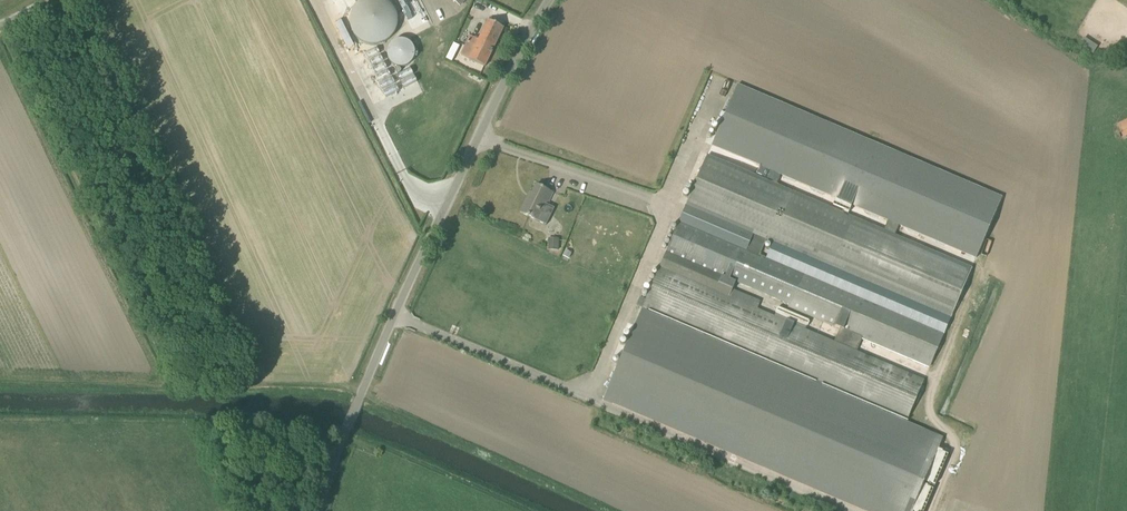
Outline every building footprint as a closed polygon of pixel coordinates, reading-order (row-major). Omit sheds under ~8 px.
[(360,1),(359,2),(357,4),(356,5),(355,7),(353,8),(352,10),(352,12),(351,14),(350,16),(350,18),(350,20),(350,22),(350,24),(350,26),(351,28),(352,30),(353,32),(354,34),(355,35),(356,37),(357,38),(359,40),(361,41),(362,42),(364,43),(366,44),(368,44),(370,45),(372,45),(374,45),(376,45),(378,45),(380,44),(382,44),(384,43),(386,42),(388,41),(389,40),(391,38),(392,37),(394,35),(395,34),(396,32),(397,30),(397,28),(398,26),(398,24),(398,22),(398,20),(398,18),(398,16),(397,14),(397,12),(396,10),(395,8),(394,6),(392,5),(391,3),(389,2),(388,1),(386,0),(362,0),(360,1)] [(479,39),(471,36),(463,32),(461,36),(469,39),(462,54),(486,66),(505,27),(488,19),(479,39)] [(1085,37),(1080,45),(1093,53),(1099,46),(1085,37)] [(408,65),(409,64),(411,63),(412,62),(413,61),(414,60),(414,58),(415,57),(415,55),(415,54),(415,52),(415,51),(415,49),(414,48),(414,46),(413,45),(412,44),(411,43),(410,42),(408,41),(407,40),(405,40),(404,39),(402,39),(401,39),(399,39),(398,40),(396,40),(395,41),(393,42),(392,42),(391,44),(390,45),(389,46),(388,48),(388,49),(388,51),(387,52),(387,54),(388,55),(388,57),(388,58),(389,60),(390,61),(391,62),(392,63),(393,64),(395,65),(396,66),(397,66),(399,67),(401,67),(402,67),(404,67),(405,67),(407,66),(408,65)] [(856,351),(861,339),(929,368),(972,267),(895,235),(899,225),(976,258),(1002,197),(738,84),(712,146),(888,221),(884,230),(708,155),(686,206),(753,235),(747,249),(680,221),(647,299),(640,297),(637,305),(817,382),(817,383),(642,309),(604,400),(865,510),(925,510),(950,451),(939,447),(943,437),(821,385),(822,384),(907,420),(924,380),(856,351)] [(1114,120),(1123,139),(1126,137),(1126,114),(1114,120)] [(548,205),(554,192),(537,184),(530,198),(528,196),(520,212),(538,221),(546,204),(548,205)] [(549,238),(548,250),(559,250),(559,238),(549,238)]
